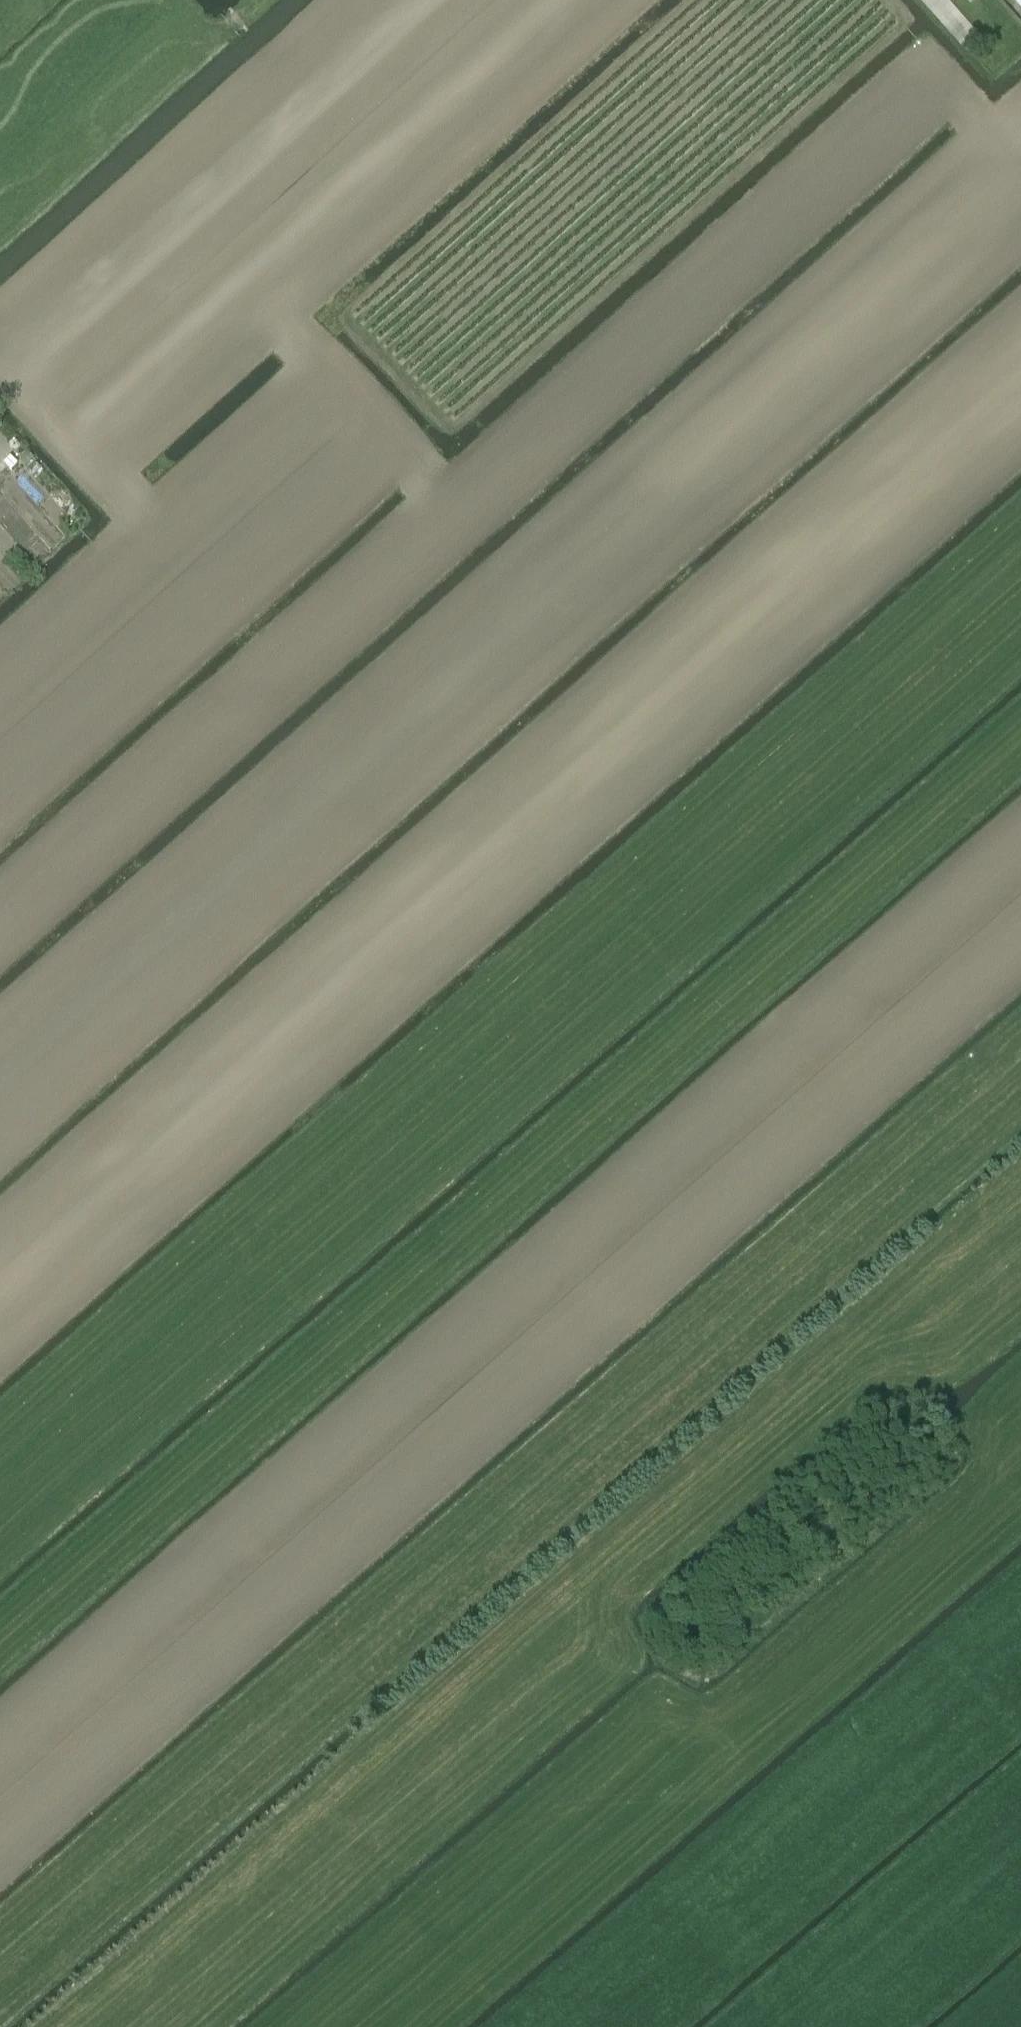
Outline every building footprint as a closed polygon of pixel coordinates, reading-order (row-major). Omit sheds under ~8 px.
[(10,457),(4,462),(11,470),(16,464),(10,457)]
